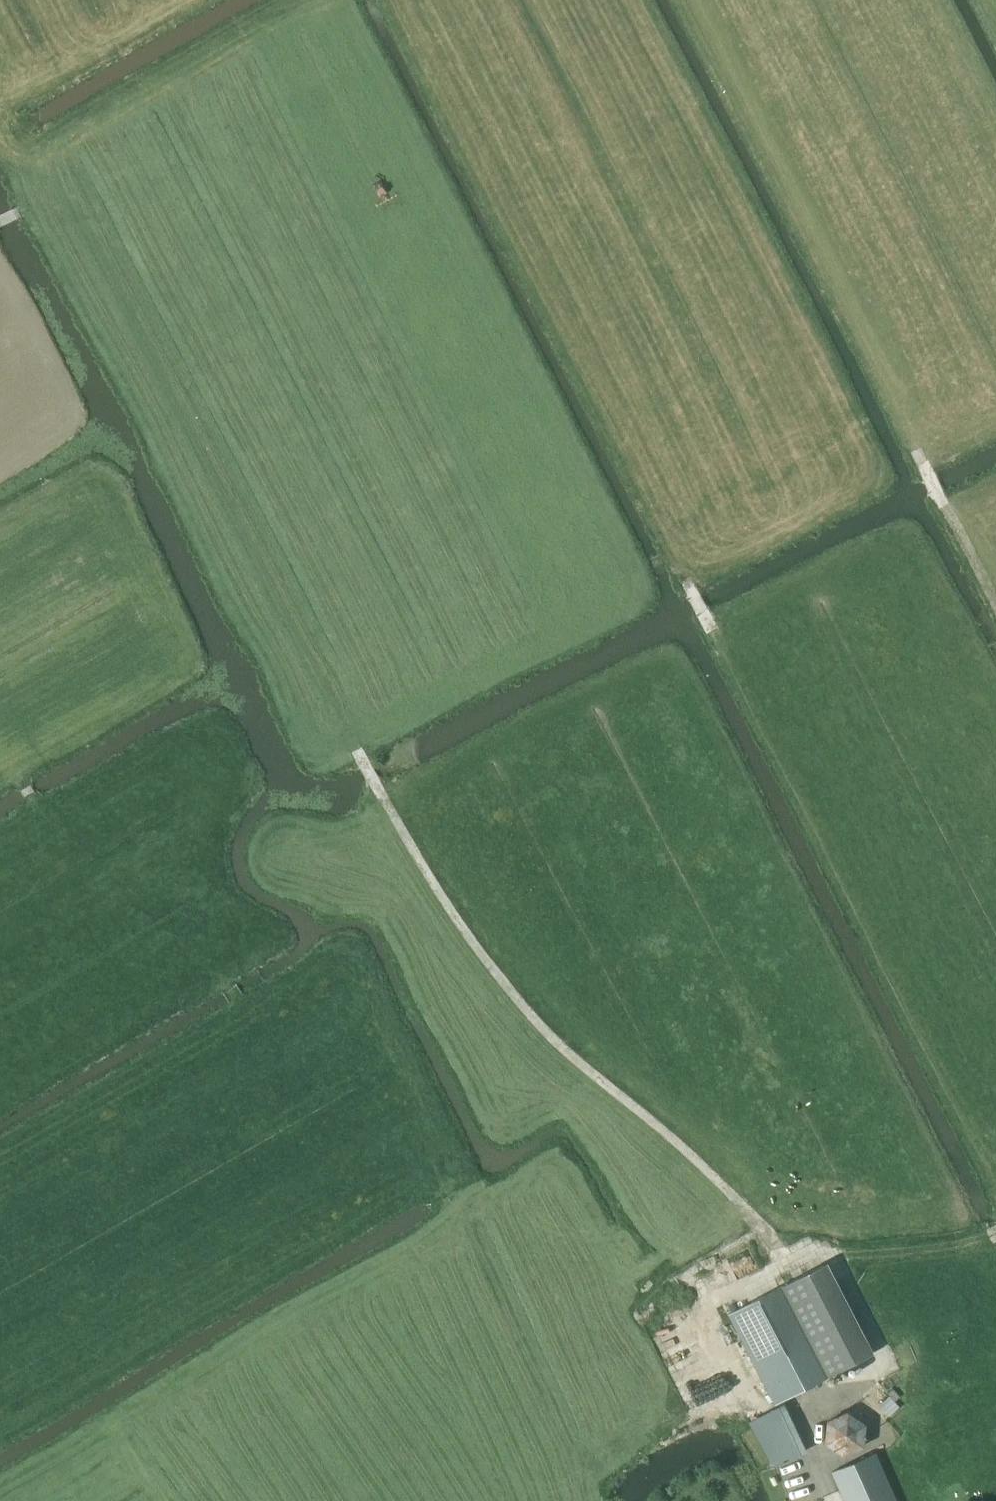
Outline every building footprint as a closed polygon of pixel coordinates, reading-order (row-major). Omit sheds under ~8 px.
[(779,1289),(728,1315),(773,1404),(825,1378),(779,1289)] [(869,1453),(827,1472),(840,1500),(890,1500),(869,1453)]
